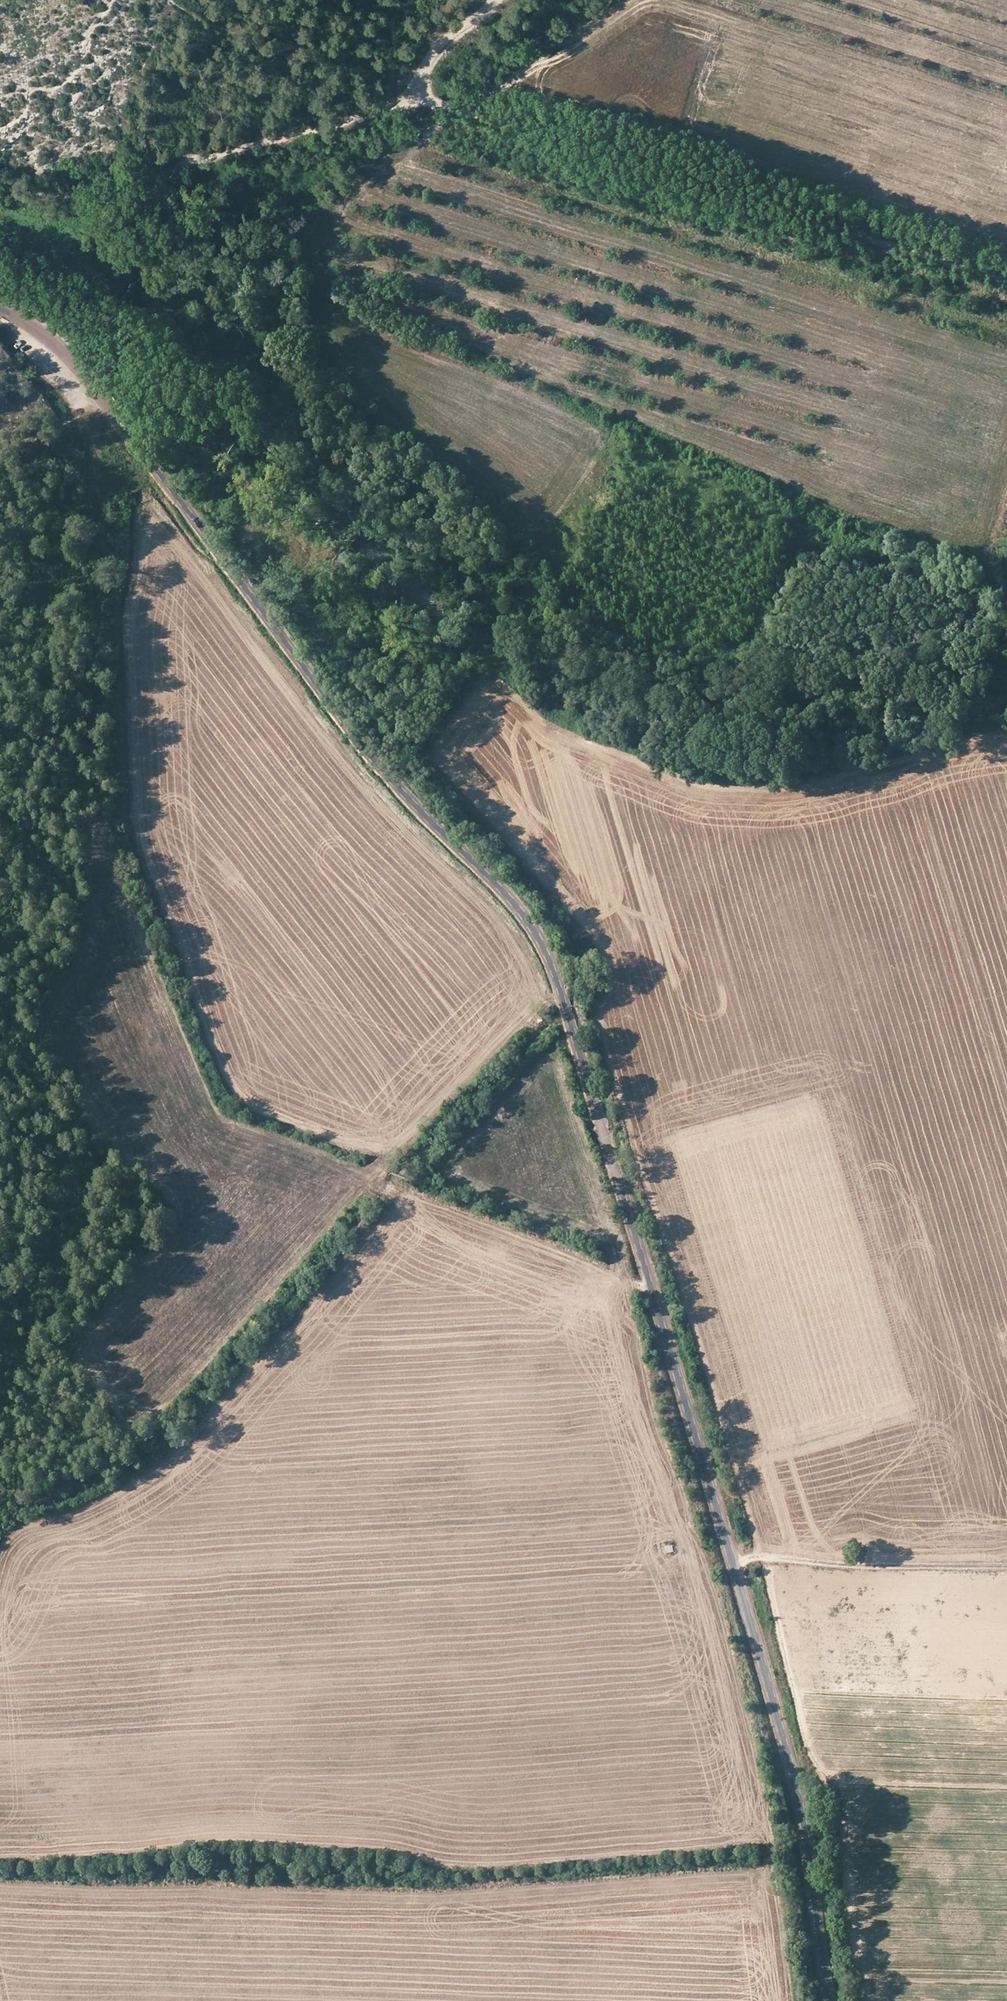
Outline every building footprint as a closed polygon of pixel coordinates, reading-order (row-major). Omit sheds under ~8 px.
[(883,729),(869,733),(871,742),(886,738),(883,729)]
